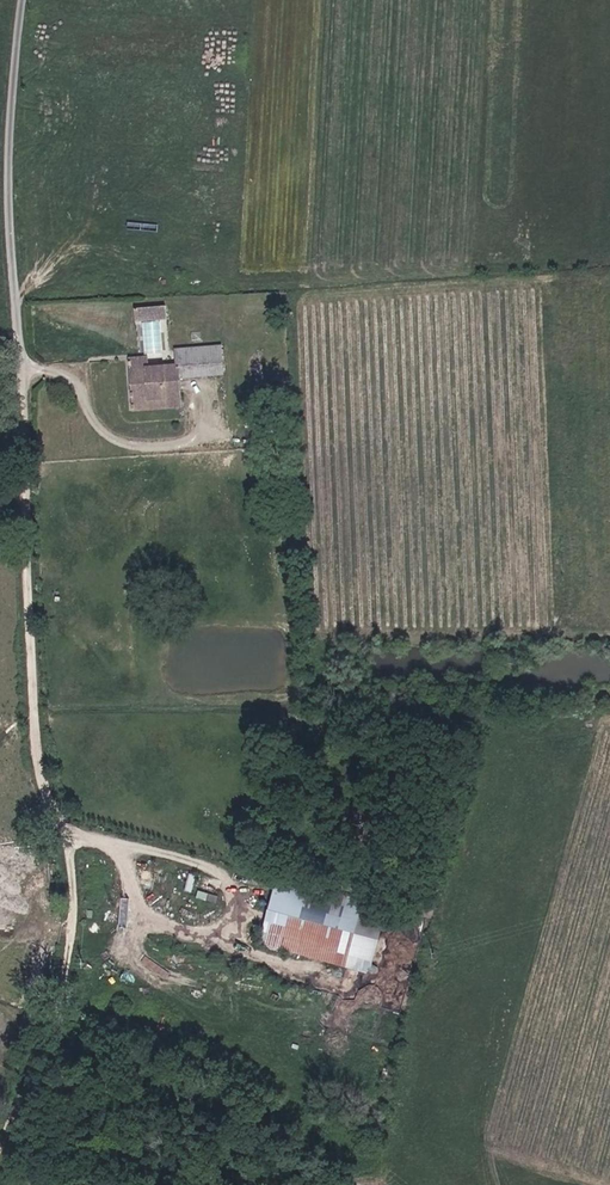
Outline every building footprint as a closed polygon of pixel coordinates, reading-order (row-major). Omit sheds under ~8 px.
[(167,299),(136,300),(136,311),(167,310),(167,299)] [(218,345),(194,346),(195,372),(219,371),(218,345)] [(195,372),(194,346),(176,346),(176,360),(130,362),(131,401),(176,400),(176,373),(195,372)] [(176,400),(131,401),(131,412),(176,411),(176,400)] [(229,860),(79,814),(80,925),(396,1013),(424,920),(408,915),(387,909),(282,876),(266,872),(229,860)]
